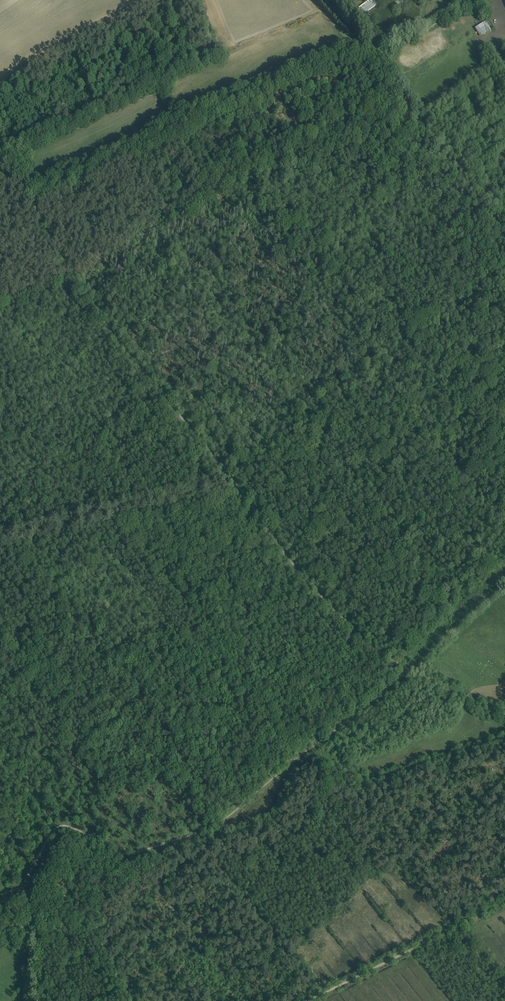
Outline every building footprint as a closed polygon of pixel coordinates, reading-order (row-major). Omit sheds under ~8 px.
[(363,9),(361,6),(369,0),(365,0),(356,6),(360,12),(363,9)] [(363,9),(375,2),(373,0),(370,0),(361,6),(363,9)] [(486,21),(475,28),(480,36),(491,29),(486,21)]
